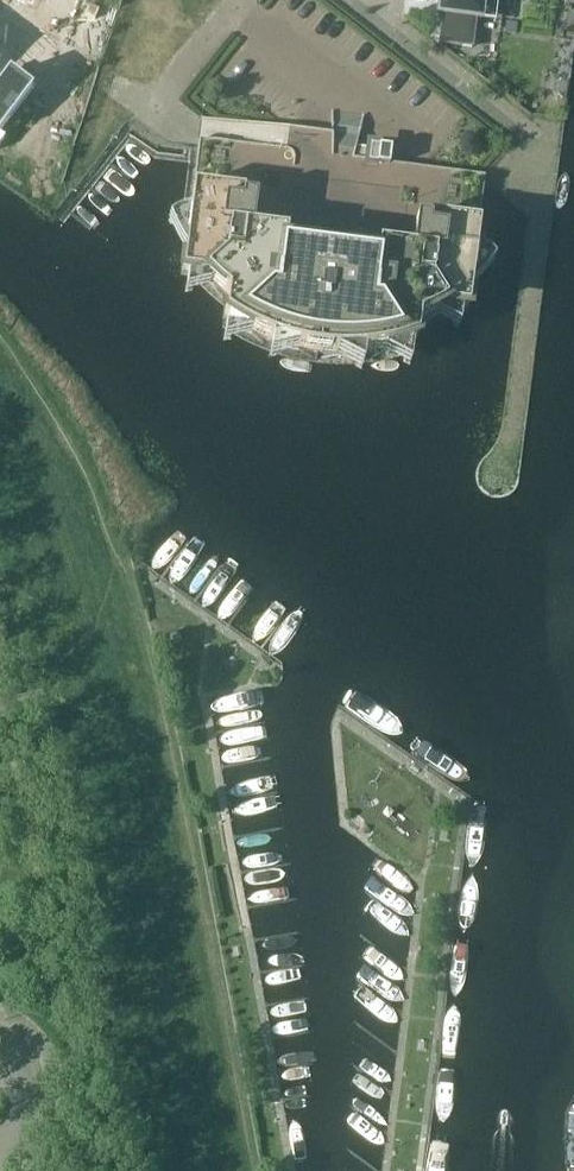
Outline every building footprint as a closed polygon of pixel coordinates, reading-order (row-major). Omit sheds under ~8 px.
[(437,14),(442,15),(439,43),(472,48),(475,19),(480,20),(483,0),(439,0),(437,14)] [(31,92),(19,83),(8,74),(0,84),(0,132),(31,92)] [(391,349),(415,342),(418,322),(444,307),(467,310),(470,290),(485,177),(389,164),(391,149),(370,147),(370,144),(356,142),(365,110),(331,111),(331,134),(202,117),(201,122),(187,230),(181,273),(198,275),(204,276),(209,281),(215,286),(226,297),(223,317),(245,330),(268,341),(292,349),(316,353),(341,355),(367,354),(391,349)]
